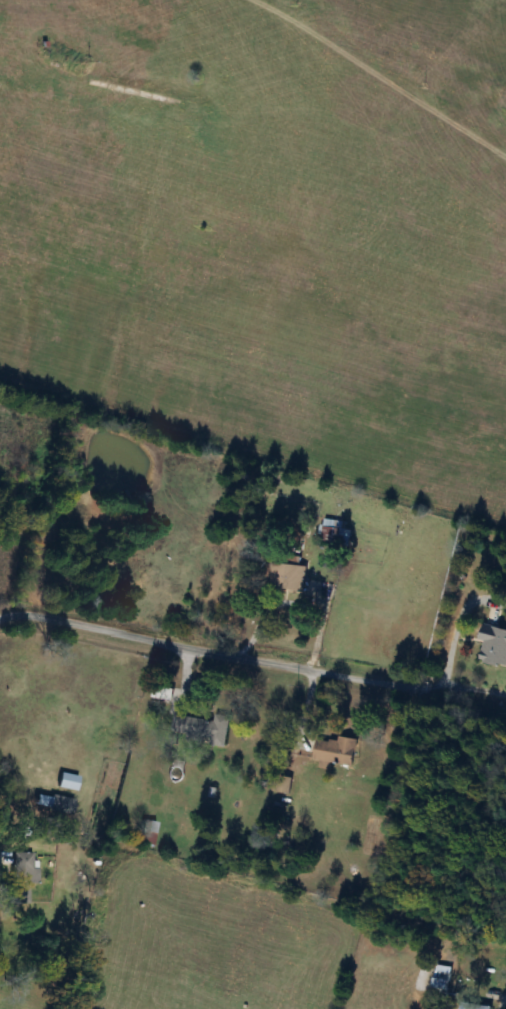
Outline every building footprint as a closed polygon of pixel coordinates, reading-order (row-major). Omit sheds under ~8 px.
[(321,541),(333,544),(335,535),(347,538),(350,524),(325,519),(321,541)] [(300,558),(286,557),(285,564),(271,562),(268,589),(304,593),(306,567),(299,567),(300,558)] [(485,641),(479,661),(505,668),(505,630),(483,624),(478,639),(485,641)] [(170,737),(225,745),(230,717),(214,715),(213,721),(173,715),(170,737)] [(357,741),(339,737),(338,743),(317,738),(312,761),(320,763),(319,768),(330,770),(331,764),(351,768),(357,741)] [(78,778),(59,774),(56,789),(75,793),(78,778)] [(33,809),(71,815),(73,801),(35,795),(33,809)] [(140,834),(152,837),(155,824),(143,822),(140,834)] [(8,905),(27,905),(28,885),(36,885),(38,855),(11,853),(8,905)]
